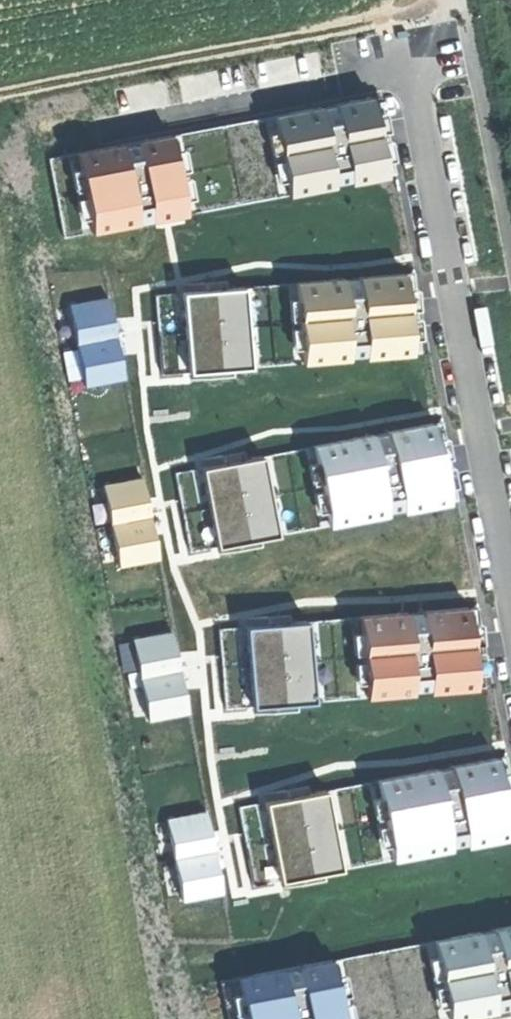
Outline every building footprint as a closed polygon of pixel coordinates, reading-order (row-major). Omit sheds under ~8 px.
[(375,95),(76,150),(91,232),(166,218),(391,177),(375,95)] [(290,284),(155,296),(163,374),(185,371),(412,348),(407,272),(290,284)] [(108,298),(67,305),(83,387),(123,380),(108,298)] [(442,427),(176,472),(189,551),(212,547),(396,515),(455,505),(442,427)] [(142,476),(101,484),(117,567),(158,560),(142,476)] [(472,610),(220,627),(225,708),(246,707),(478,691),(472,610)] [(170,631),(129,639),(145,722),(185,715),(170,631)] [(238,804),(253,885),(276,881),(510,838),(510,828),(498,756),(238,804)] [(205,811),(166,818),(182,903),(221,895),(205,811)] [(220,982),(228,1018),(444,1018),(510,1006),(510,924),(220,982)]
